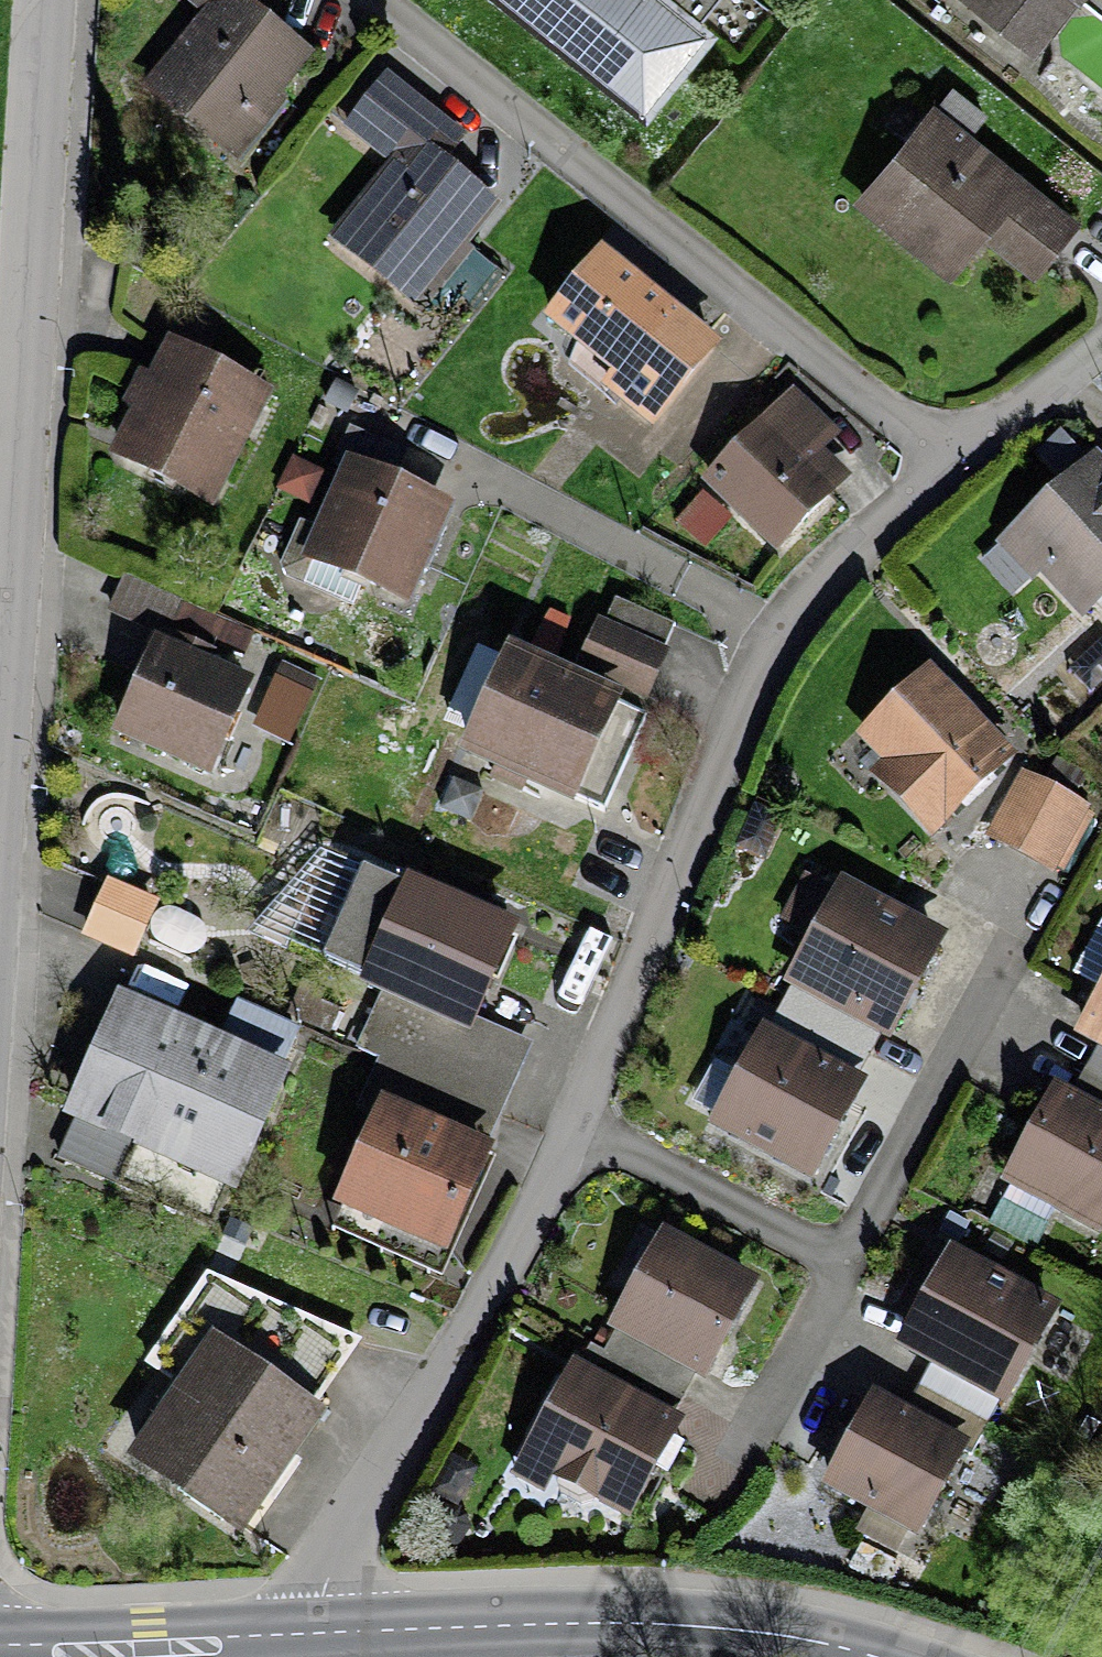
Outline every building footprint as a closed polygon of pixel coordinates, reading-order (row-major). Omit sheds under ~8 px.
[(212,17),(151,92),(217,146),(263,89),(271,95),(302,57),(251,16),(264,0),(190,0),(212,17)] [(643,104),(707,27),(695,17),(709,0),(515,0),(643,104)] [(1032,51),(1073,0),(968,0),(1032,51)] [(1101,18),(1101,0),(1079,0),(1101,18)] [(462,143),(386,83),(350,129),(399,168),(339,242),(405,295),(451,238),(459,245),(490,206),(442,168),(462,143)] [(986,118),(953,90),(864,199),(949,269),(997,210),(1051,254),(1072,228),(967,142),(986,118)] [(669,318),(603,263),(553,322),(620,378),(610,390),(649,422),(713,346),(674,314),(669,318)] [(260,397),(175,353),(159,385),(143,377),(127,408),(142,416),(121,457),(206,501),(260,397)] [(828,439),(788,401),(711,481),(779,546),(828,495),(800,468),(828,439)] [(301,525),(284,565),(289,577),(351,604),(361,579),(401,596),(413,568),(426,574),(446,528),(434,522),(440,508),(391,486),(405,452),(350,428),(335,465),(354,473),(326,536),(301,525)] [(1093,466),(1016,536),(1083,610),(1101,593),(1101,476),(1093,466)] [(182,604),(126,579),(111,611),(167,637),(182,604)] [(673,628),(614,601),(583,669),(642,696),(673,628)] [(243,687),(159,650),(122,734),(207,770),(243,687)] [(644,720),(512,662),(471,753),(603,812),(644,720)] [(1007,758),(929,677),(865,736),(892,766),(884,773),(934,826),(1007,758)] [(1082,811),(1023,778),(992,835),(1051,868),(1082,811)] [(447,908),(363,870),(321,963),(385,991),(466,1027),(507,935),(483,924),(488,911),(453,895),(447,908)] [(150,906),(109,889),(89,936),(130,953),(150,906)] [(934,944),(842,894),(796,979),(888,1029),(934,944)] [(466,1027),(385,991),(357,1054),(404,1075),(500,1117),(519,1074),(458,1046),(466,1027)] [(1084,1029),(1101,1038),(1101,997),(1084,1029)] [(123,1009),(59,1155),(214,1222),(296,1035),(235,1008),(216,1050),(123,1009)] [(856,1087),(764,1038),(718,1124),(810,1173),(856,1087)] [(500,1117),(404,1075),(346,1205),(441,1248),(500,1117)] [(1057,1098),(1001,1202),(1046,1226),(1058,1204),(1097,1224),(1101,1215),(1101,1122),(1057,1098)] [(747,1289),(663,1243),(619,1325),(703,1370),(747,1289)] [(1049,1311),(953,1259),(906,1346),(1001,1398),(1049,1311)] [(354,1340),(207,1277),(149,1362),(188,1389),(141,1456),(242,1525),(269,1486),(280,1494),(301,1464),(288,1456),(313,1420),(304,1414),(354,1340)] [(564,1474),(559,1484),(564,1495),(582,1505),(592,1502),(597,1493),(629,1510),(673,1427),(574,1375),(531,1456),(564,1474)] [(959,1448),(874,1403),(831,1485),(917,1530),(959,1448)]
